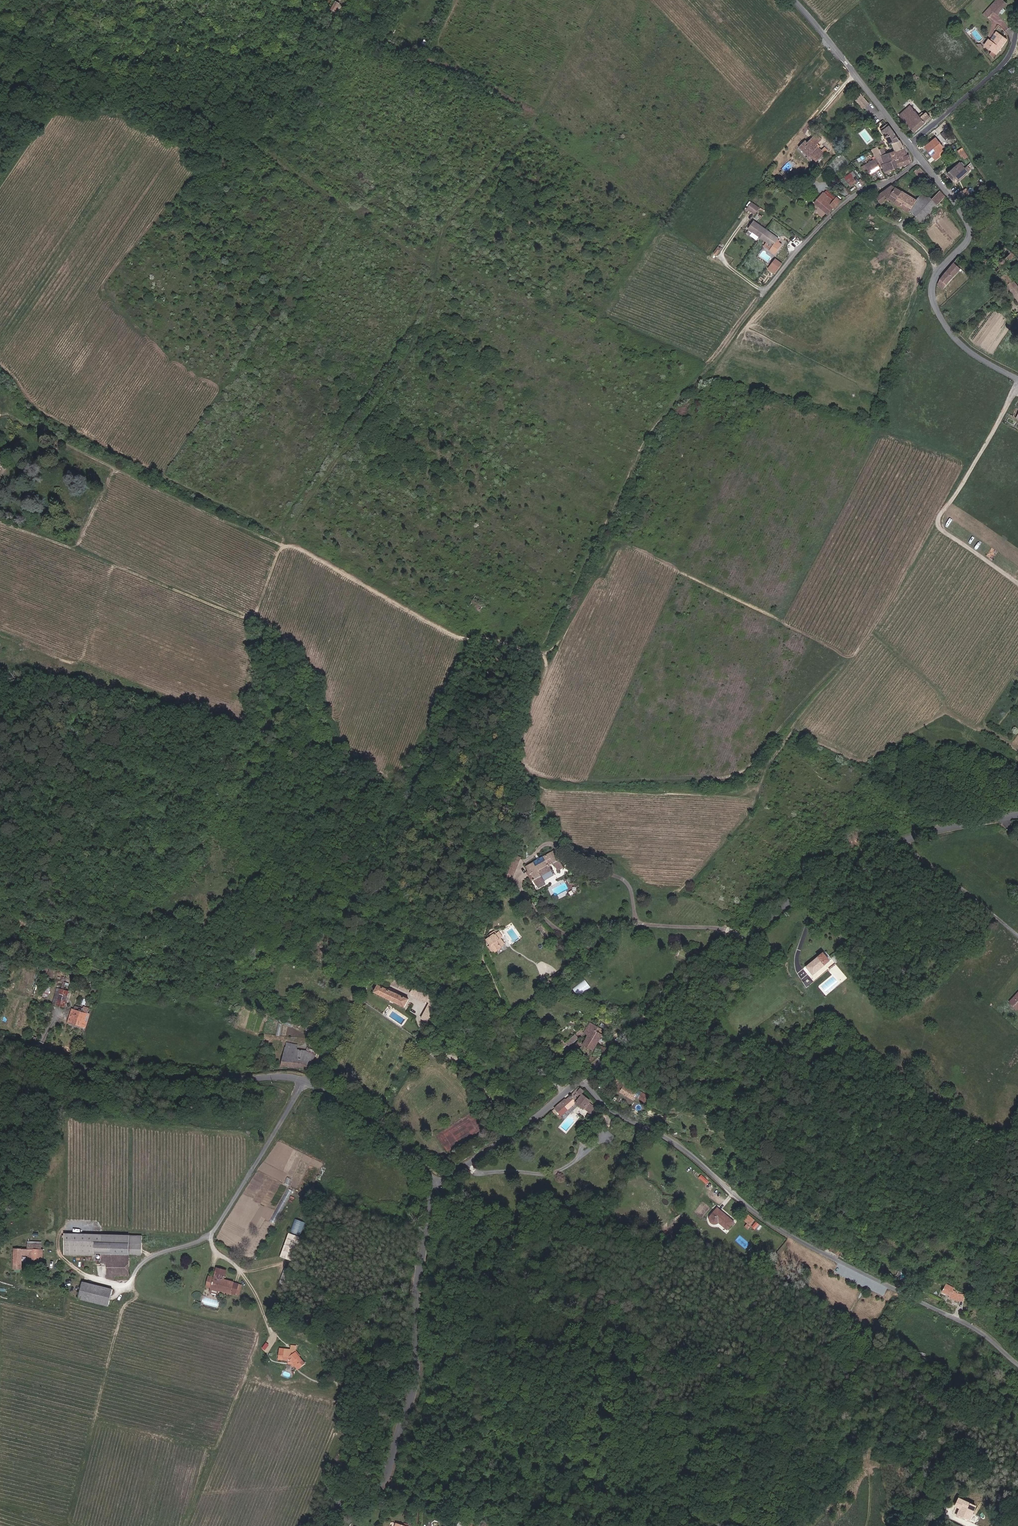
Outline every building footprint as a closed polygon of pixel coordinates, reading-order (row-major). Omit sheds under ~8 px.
[(335,10),(340,1),(338,0),(336,0),(332,8),(335,10)] [(989,7),(996,14),(1002,8),(998,3),(995,1),(989,7)] [(358,17),(355,23),(361,26),(364,21),(358,17)] [(991,42),(998,34),(996,32),(990,41),(991,42)] [(991,42),(990,41),(984,49),(990,52),(994,55),(995,56),(1006,40),(998,34),(991,42)] [(912,77),(914,78),(916,77),(918,79),(923,75),(919,71),(912,77)] [(941,90),(935,84),(930,90),(934,93),(936,91),(938,93),(941,90)] [(859,94),(854,99),(864,109),(869,105),(859,94)] [(916,114),(910,106),(899,115),(913,132),(930,118),(925,112),(923,114),(921,113),(920,114),(919,112),(916,114)] [(944,131),(941,134),(947,140),(953,133),(946,127),(948,125),(944,121),(939,127),(944,131)] [(895,134),(887,124),(880,129),(889,145),(892,144),(895,152),(904,148),(900,141),(899,141),(895,134)] [(806,148),(804,151),(809,157),(811,155),(814,158),(817,162),(825,154),(822,151),(823,149),(820,146),(819,148),(817,146),(822,141),(817,135),(809,143),(807,141),(803,145),(806,148)] [(935,138),(927,145),(934,154),(932,156),(936,160),(944,152),(941,149),(943,147),(935,138)] [(934,154),(927,145),(924,147),(932,156),(934,154)] [(884,164),(882,157),(878,150),(877,147),(873,149),(873,151),(874,151),(878,158),(876,158),(877,160),(878,160),(881,165),(884,164)] [(896,160),(907,156),(904,148),(895,152),(893,152),(896,160)] [(967,157),(962,148),(958,151),(960,154),(962,154),(965,158),(967,157)] [(884,172),(912,162),(909,155),(907,156),(896,160),(893,152),(886,155),(882,157),(884,164),(881,165),(884,172)] [(878,162),(877,160),(876,158),(862,166),(865,170),(867,168),(870,174),(880,168),(877,162),(878,162)] [(945,173),(952,179),(964,169),(957,161),(945,173)] [(920,177),(924,173),(918,167),(916,167),(914,167),(911,169),(920,177)] [(964,169),(952,179),(956,184),(968,173),(964,169)] [(848,183),(851,188),(857,184),(853,179),(848,183)] [(857,184),(851,188),(854,191),(864,184),(862,181),(861,183),(859,181),(857,182),(858,183),(857,184)] [(892,185),(877,199),(883,206),(888,201),(910,214),(917,201),(892,185)] [(940,192),(932,200),(938,206),(945,198),(940,192)] [(957,195),(961,200),(965,197),(962,192),(957,195)] [(836,208),(842,201),(840,200),(843,197),(840,194),(836,199),(833,197),(831,200),(823,193),(814,203),(828,214),(835,207),(836,208)] [(932,212),(938,206),(932,200),(926,206),(932,212)] [(752,201),(748,209),(756,214),(761,207),(752,201)] [(760,237),(765,229),(755,221),(749,229),(760,237)] [(776,237),(765,229),(760,237),(766,241),(771,244),(776,237)] [(776,237),(771,244),(772,245),(769,249),(774,253),(781,244),(775,241),(778,238),(776,237)] [(1013,279),(1000,264),(1001,263),(1002,264),(1005,261),(1012,268),(1017,262),(1017,259),(1006,246),(990,260),(989,259),(987,259),(985,259),(984,260),(984,261),(984,263),(985,264),(987,264),(989,263),(1007,285),(1013,279)] [(954,262),(958,266),(963,261),(965,264),(971,257),(965,250),(954,262)] [(777,275),(784,266),(777,260),(770,269),(777,275)] [(938,284),(937,286),(941,289),(943,287),(944,288),(947,283),(959,270),(961,271),(962,269),(958,266),(954,262),(942,275),(937,282),(938,284)] [(1007,285),(1017,300),(1017,286),(1013,279),(1007,285)] [(486,601),(476,596),(470,607),(481,611),(486,601)] [(540,871),(550,865),(549,863),(553,860),(559,869),(565,866),(555,848),(545,853),(547,858),(536,863),(534,860),(526,864),(530,872),(533,870),(536,877),(533,878),(537,883),(545,879),(542,874),(540,871)] [(540,871),(542,874),(552,868),(550,865),(540,871)] [(494,935),(492,932),(488,934),(490,937),(487,939),(490,944),(488,946),(492,952),(495,950),(496,951),(501,948),(500,946),(503,944),(495,934),(494,935)] [(825,950),(810,963),(817,971),(833,957),(825,950)] [(552,982),(559,976),(555,971),(548,977),(552,982)] [(392,982),(400,987),(403,981),(395,977),(392,982)] [(579,995),(591,986),(585,979),(574,988),(579,995)] [(413,987),(403,981),(400,987),(411,992),(413,987)] [(389,990),(379,985),(375,992),(404,1007),(408,999),(395,993),(396,990),(394,989),(393,990),(393,992),(389,990)] [(57,987),(53,1004),(66,1007),(71,991),(57,987)] [(422,1018),(431,1023),(433,1017),(432,1016),(438,1006),(430,1001),(432,998),(413,987),(411,992),(415,994),(414,996),(425,1002),(426,1001),(429,1002),(422,1018)] [(74,1009),(69,1022),(82,1027),(87,1013),(74,1009)] [(594,1050),(602,1034),(593,1029),(584,1044),(580,1042),(577,1046),(587,1052),(590,1048),(594,1050)] [(576,1034),(562,1048),(564,1050),(569,1046),(570,1047),(579,1037),(576,1034)] [(283,1068),(301,1069),(303,1060),(307,1061),(309,1056),(315,1059),(315,1058),(316,1055),(306,1051),(291,1049),(292,1044),(286,1043),(284,1056),(283,1056),(281,1068),(283,1068)] [(441,1053),(434,1049),(430,1054),(437,1059),(441,1053)] [(307,1071),(315,1059),(309,1056),(307,1061),(303,1060),(301,1069),(307,1071)] [(638,1099),(641,1095),(638,1092),(636,1094),(620,1083),(616,1088),(629,1098),(632,1095),(635,1097),(638,1099)] [(582,1095),(585,1091),(580,1088),(576,1092),(576,1091),(572,1096),(571,1095),(568,1098),(571,1099),(572,1099),(577,1103),(576,1104),(583,1110),(590,1102),(582,1095)] [(649,1098),(641,1095),(638,1099),(645,1104),(649,1098)] [(570,1104),(566,1099),(552,1112),(555,1114),(558,1112),(559,1113),(570,1104)] [(595,1108),(589,1103),(583,1110),(590,1115),(595,1108)] [(283,1202),(287,1203),(291,1190),(287,1188),(283,1202)] [(717,1209),(709,1219),(709,1222),(709,1223),(710,1224),(711,1225),(713,1225),(715,1225),(718,1223),(727,1230),(733,1222),(717,1209)] [(750,1216),(743,1226),(748,1229),(755,1219),(750,1216)] [(292,1232),(301,1235),(305,1221),(296,1218),(292,1232)] [(289,1232),(281,1256),(293,1260),(301,1236),(289,1232)] [(66,1234),(65,1255),(95,1256),(95,1254),(96,1243),(103,1243),(103,1241),(103,1235),(66,1234)] [(121,1241),(103,1241),(103,1243),(96,1243),(95,1254),(102,1254),(102,1264),(104,1264),(104,1268),(108,1268),(108,1279),(114,1279),(114,1277),(129,1277),(129,1255),(129,1245),(142,1245),(142,1240),(121,1241)] [(15,1248),(15,1264),(22,1264),(22,1255),(26,1255),(26,1253),(28,1253),(28,1254),(30,1255),(30,1259),(34,1258),(34,1260),(35,1261),(38,1261),(40,1260),(40,1259),(43,1259),(43,1249),(42,1249),(41,1244),(29,1244),(28,1249),(15,1248)] [(142,1255),(142,1245),(129,1245),(129,1255),(142,1255)] [(239,1288),(237,1288),(223,1284),(226,1275),(217,1272),(214,1281),(209,1279),(206,1290),(210,1291),(218,1294),(229,1298),(230,1298),(233,1299),(235,1300),(239,1288)] [(79,1301),(109,1308),(113,1291),(84,1283),(79,1301)] [(954,1300),(963,1301),(965,1294),(955,1291),(955,1290),(953,1289),(953,1290),(951,1289),(952,1287),(944,1284),(940,1292),(949,1295),(948,1297),(954,1300)] [(286,1345),(286,1354),(295,1354),(295,1358),(300,1358),(306,1366),(313,1361),(307,1353),(308,1352),(303,1346),(286,1345)] [(977,1506),(958,1497),(954,1507),(959,1509),(956,1516),(969,1522),(977,1506)]
